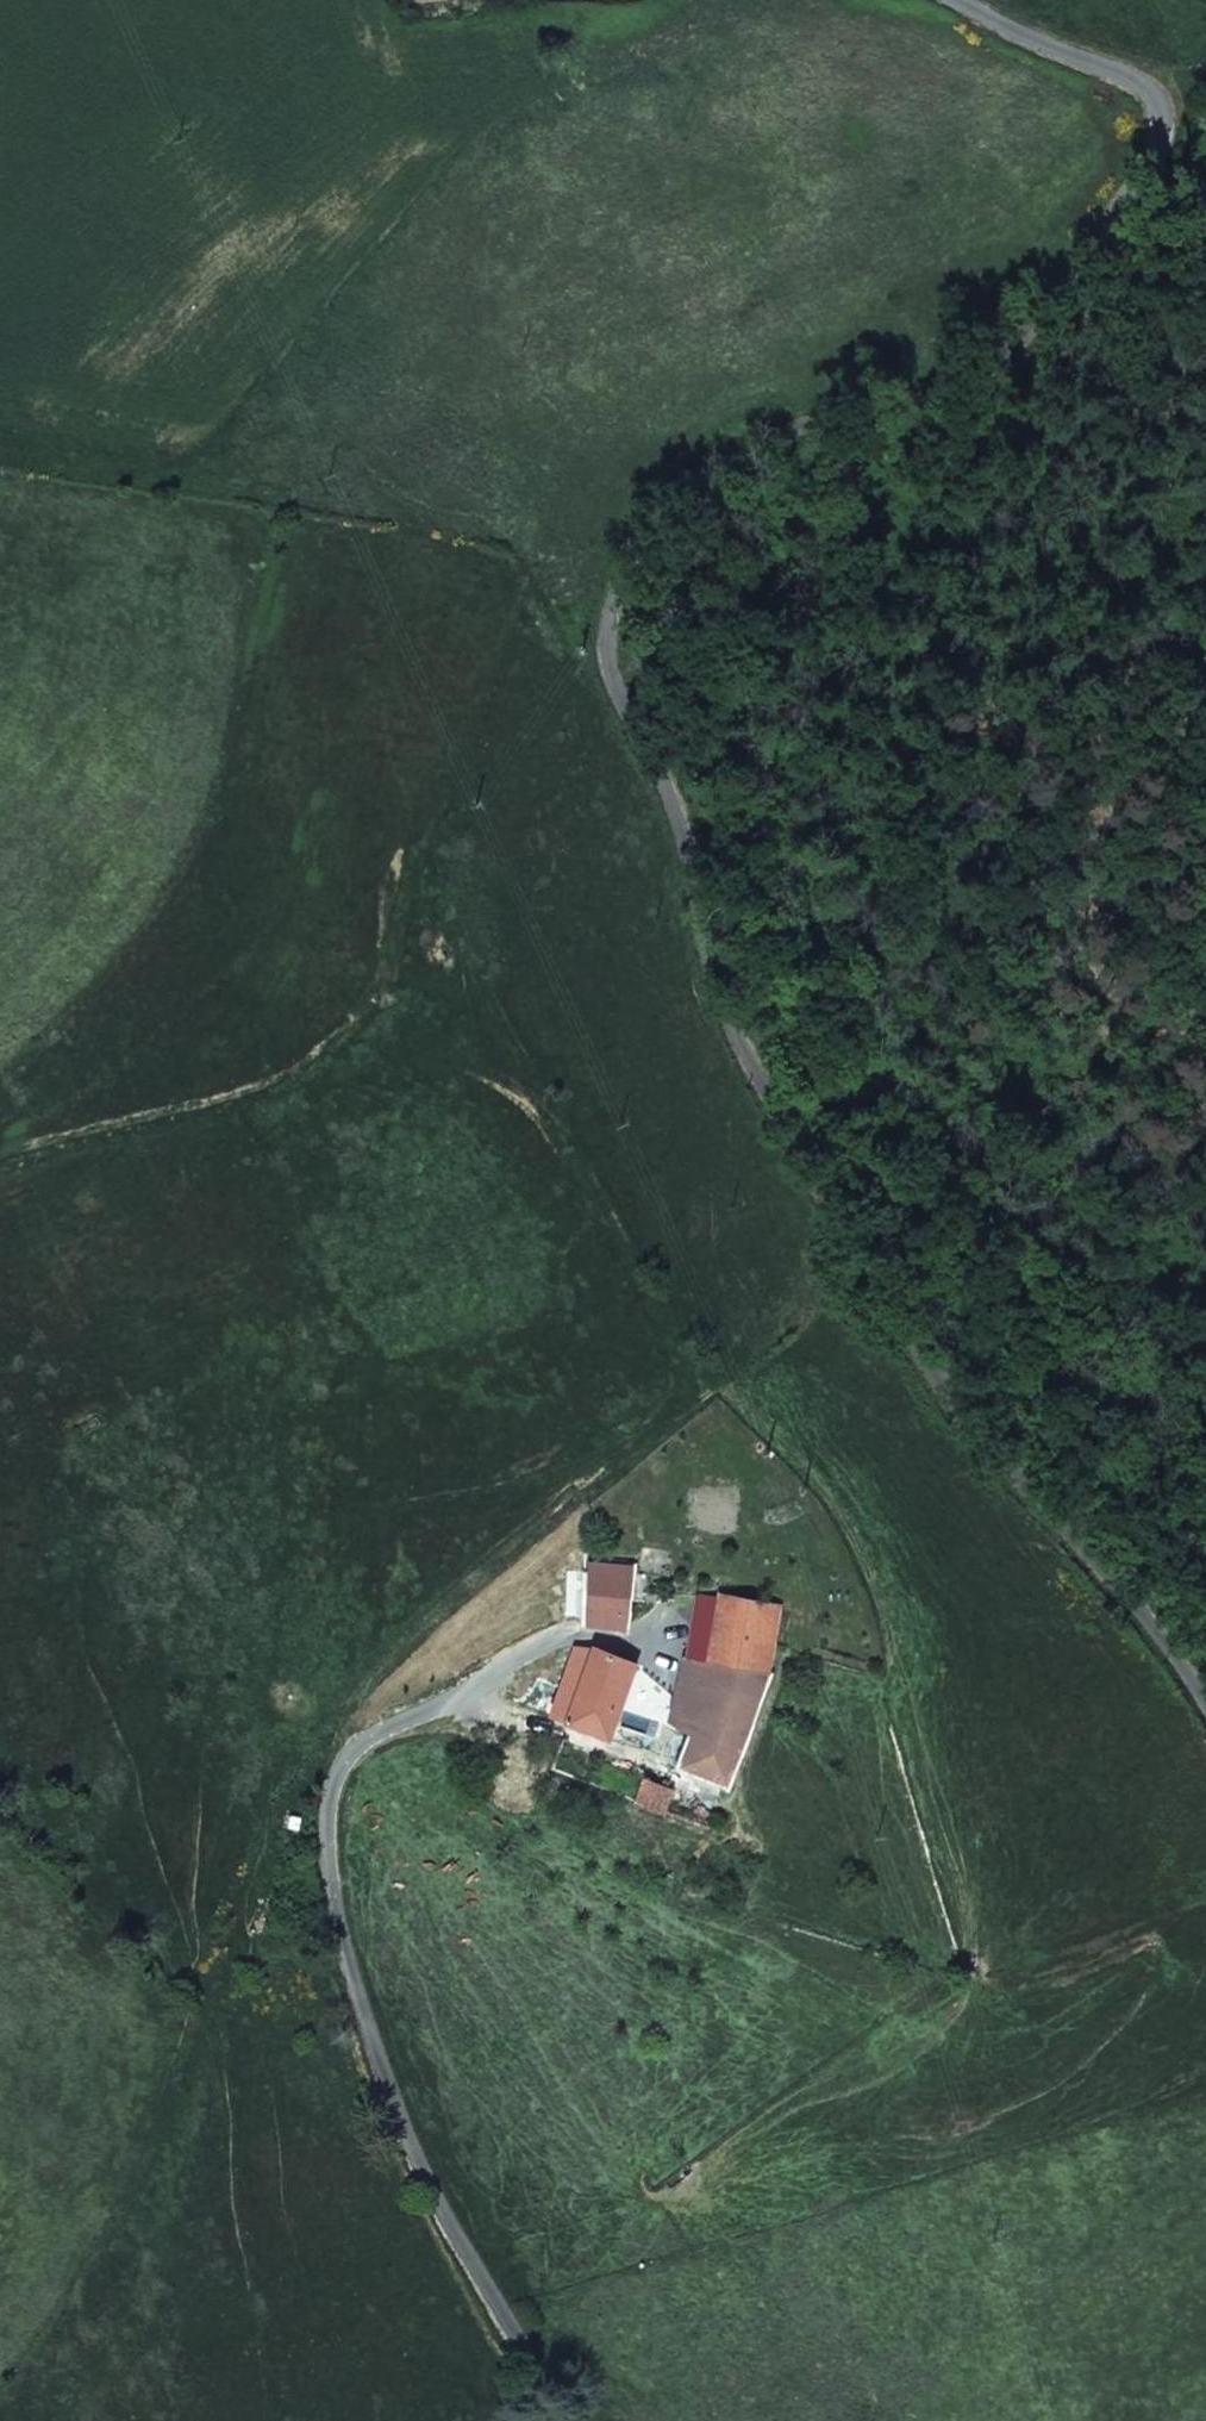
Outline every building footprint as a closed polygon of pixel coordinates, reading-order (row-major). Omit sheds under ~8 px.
[(602,1603),(626,1604),(631,1544),(591,1544),(593,1578),(581,1580),(583,1604),(602,1603)] [(761,1632),(765,1579),(717,1575),(706,1635),(760,1639),(761,1632)] [(635,1647),(597,1631),(573,1634),(568,1659),(582,1662),(572,1703),(619,1718),(635,1647)] [(706,1635),(688,1633),(673,1698),(694,1706),(708,1667),(748,1676),(760,1639),(706,1635)] [(722,1761),(748,1676),(708,1667),(694,1706),(684,1746),(722,1761)]
